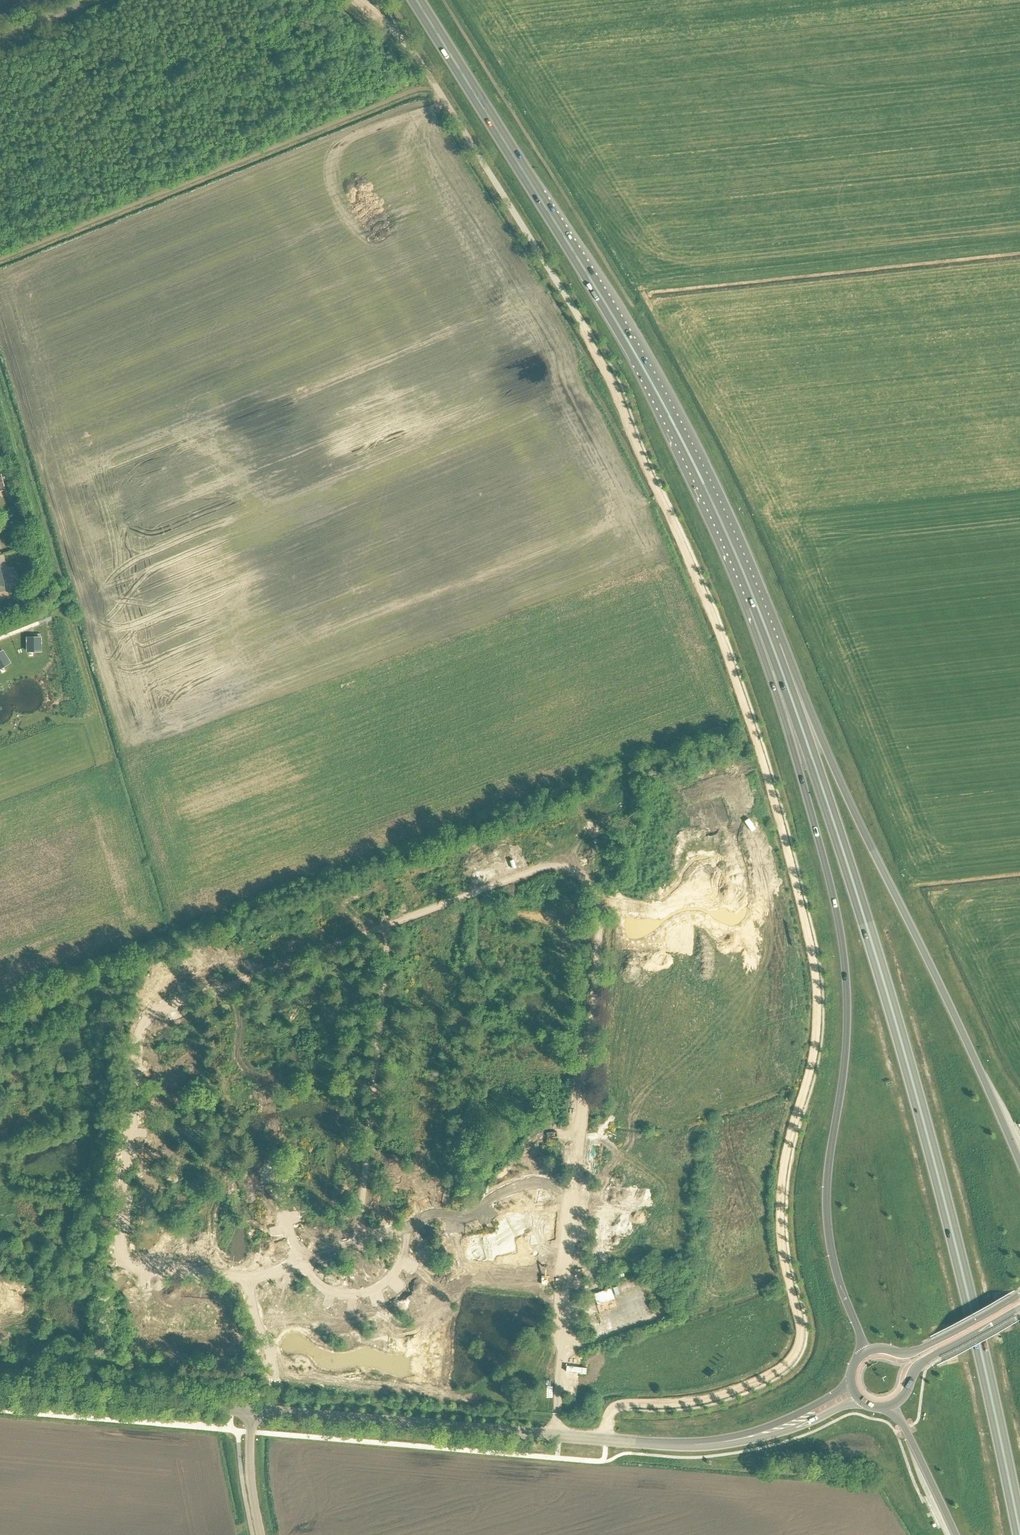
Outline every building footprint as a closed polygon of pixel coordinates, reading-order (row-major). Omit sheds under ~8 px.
[(14,596),(23,602),(27,596),(17,590),(14,596)] [(41,639),(28,639),(28,652),(41,652),(41,639)] [(0,654),(0,670),(11,664),(4,652),(0,654)] [(70,747),(75,735),(62,730),(57,742),(70,747)] [(26,748),(26,762),(41,761),(40,748),(26,748)] [(577,821),(576,841),(595,843),(597,815),(586,815),(585,822),(577,821)] [(503,839),(500,840),(506,858),(519,853),(509,828),(500,832),(503,839)] [(472,853),(468,854),(475,871),(487,867),(478,842),(469,845),(472,853)] [(184,962),(159,972),(164,986),(189,977),(184,962)] [(294,982),(276,986),(278,996),(288,995),(289,998),(295,997),(294,993),(297,993),(294,982)] [(175,1024),(160,1025),(162,1051),(177,1050),(175,1024)] [(161,1066),(159,1079),(178,1081),(178,1077),(186,1077),(187,1068),(161,1066)] [(150,1095),(149,1109),(167,1110),(168,1106),(175,1107),(176,1098),(150,1095)] [(172,1130),(149,1131),(150,1142),(153,1142),(153,1147),(166,1146),(165,1142),(173,1141),(172,1130)] [(312,1207),(301,1214),(311,1230),(315,1227),(319,1234),(327,1228),(312,1207)] [(536,1211),(534,1231),(541,1232),(541,1239),(554,1240),(556,1213),(536,1211)] [(504,1221),(485,1228),(492,1246),(499,1244),(501,1251),(514,1246),(504,1221)] [(468,1234),(449,1241),(456,1260),(463,1257),(466,1265),(478,1260),(468,1234)] [(264,1248),(257,1251),(260,1259),(285,1251),(280,1238),(263,1245),(264,1248)]
